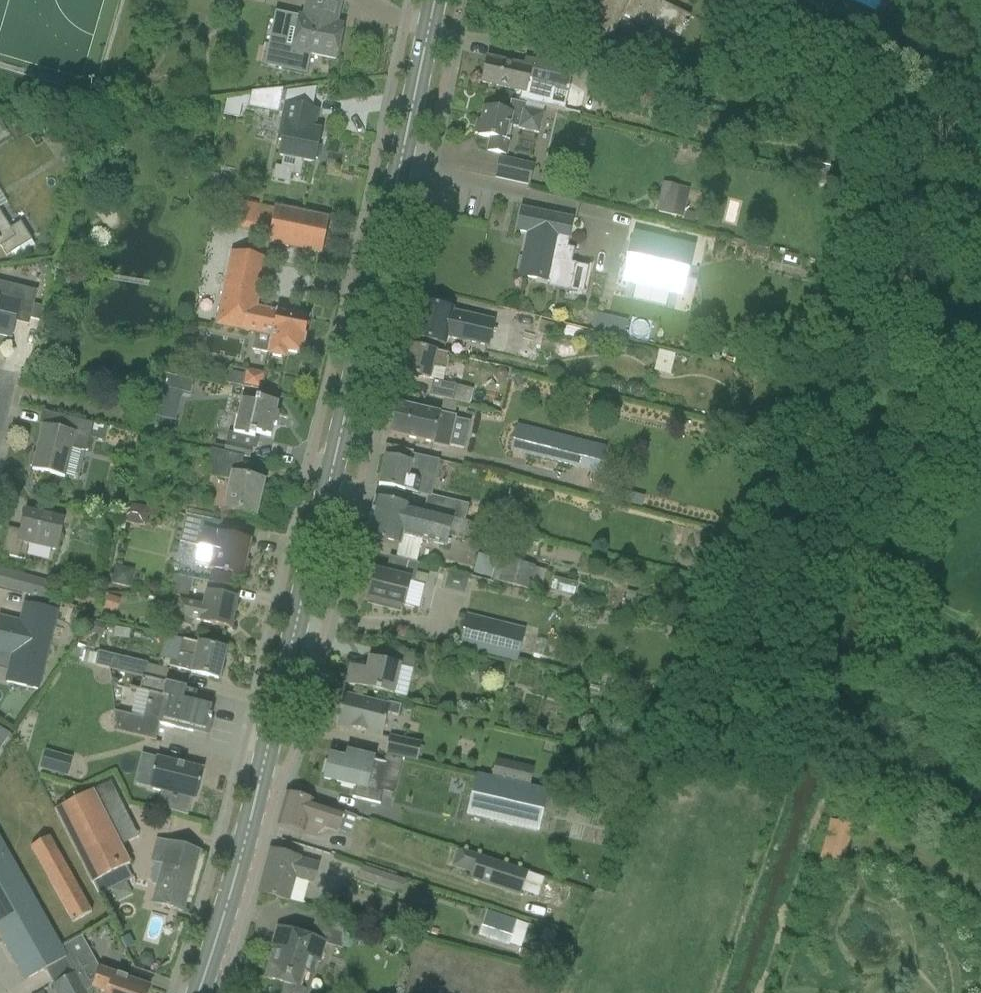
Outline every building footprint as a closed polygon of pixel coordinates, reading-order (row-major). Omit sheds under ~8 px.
[(335,60),(343,27),(336,26),(341,0),(308,0),(304,19),(275,13),(265,67),(306,76),(311,55),(335,60)] [(587,27),(586,27),(586,28),(611,40),(623,16),(648,29),(651,24),(680,38),(691,17),(660,3),(661,0),(601,0),(587,27)] [(604,62),(614,66),(620,55),(610,50),(604,62)] [(564,84),(549,81),(553,65),(526,59),(524,68),(487,60),(482,83),(525,93),(524,96),(527,101),(559,108),(564,84)] [(43,93),(30,88),(26,102),(38,106),(43,93)] [(282,91),(252,95),(249,109),(277,115),(282,91)] [(540,135),(544,114),(525,110),(526,105),(511,101),(508,114),(484,109),(482,122),(478,121),(475,134),(479,135),(479,136),(491,139),(488,152),(507,156),(510,142),(513,127),(518,129),(518,130),(540,135)] [(319,111),(285,104),(277,142),(283,144),(281,156),(314,163),(321,132),(315,130),(319,111)] [(718,114),(712,116),(710,122),(713,128),(720,129),(724,126),(726,120),(724,116),(718,114)] [(800,172),(826,178),(828,179),(833,157),(805,151),(800,172)] [(499,157),(494,179),(529,187),(534,166),(499,157)] [(207,189),(215,191),(218,182),(219,176),(211,173),(207,189)] [(663,184),(656,213),(683,219),(689,190),(663,184)] [(329,219),(309,215),(242,202),(238,223),(237,228),(271,235),(269,244),(322,255),(329,219)] [(548,288),(571,293),(576,265),(563,262),(572,220),(522,210),(517,231),(529,233),(520,276),(550,283),(548,288)] [(5,258),(31,242),(20,224),(11,229),(0,212),(0,249),(5,258)] [(696,215),(686,213),(684,220),(694,223),(696,215)] [(675,293),(686,244),(624,231),(622,242),(620,241),(617,254),(619,254),(614,280),(630,284),(631,282),(630,282),(633,267),(662,274),(659,288),(659,290),(675,293)] [(268,356),(286,360),(287,353),(301,355),(309,318),(257,308),(267,260),(232,253),(217,327),(255,335),(252,350),(269,353),(268,356)] [(39,270),(42,275),(48,276),(52,272),(53,267),(50,263),(45,262),(40,265),(39,270)] [(17,317),(39,322),(43,307),(34,305),(37,292),(0,283),(0,336),(11,339),(17,317)] [(454,310),(420,303),(412,338),(446,346),(447,338),(489,347),(495,322),(453,312),(454,310)] [(624,338),(628,321),(608,317),(604,333),(624,338)] [(556,325),(542,321),(539,334),(554,337),(556,325)] [(429,381),(433,381),(442,383),(445,370),(446,370),(450,355),(410,346),(404,375),(429,381)] [(660,352),(656,366),(671,370),(675,355),(660,352)] [(164,375),(154,418),(175,423),(182,394),(190,396),(194,382),(164,375)] [(430,397),(478,408),(482,392),(442,383),(433,381),(430,397)] [(279,404),(277,404),(257,399),(256,404),(242,401),(234,434),(229,433),(224,453),(250,459),(252,450),(235,446),(238,435),(255,439),(256,434),(271,438),(273,426),(277,427),(279,415),(276,414),(279,404)] [(440,415),(397,405),(390,435),(433,445),(433,444),(448,448),(455,419),(440,415)] [(92,436),(94,425),(65,418),(62,431),(43,426),(36,455),(33,454),(30,466),(33,467),(33,470),(65,479),(72,448),(88,452),(92,436)] [(106,428),(94,425),(92,436),(103,439),(106,428)] [(591,443),(517,425),(512,446),(513,446),(514,451),(585,469),(591,443)] [(256,517),(264,482),(239,477),(243,458),(210,451),(204,476),(231,482),(224,510),(256,517)] [(385,457),(379,486),(405,492),(405,491),(421,494),(427,466),(385,457)] [(759,461),(756,471),(772,475),(775,465),(759,461)] [(428,495),(424,511),(464,521),(468,505),(428,495)] [(376,499),(366,538),(399,547),(402,535),(447,546),(449,537),(463,541),(467,522),(464,521),(424,511),(376,499)] [(133,525),(148,518),(149,509),(123,503),(120,523),(133,525)] [(65,521),(25,511),(20,531),(8,528),(2,555),(21,560),(24,543),(58,551),(65,521)] [(242,578),(250,542),(210,534),(213,522),(185,517),(179,544),(199,549),(195,567),(242,578)] [(419,565),(390,557),(389,559),(391,559),(387,575),(374,572),(367,601),(402,610),(409,582),(414,583),(419,565)] [(529,590),(535,567),(497,558),(492,580),(529,590)] [(120,566),(116,581),(129,584),(133,569),(120,566)] [(536,568),(532,584),(541,587),(545,570),(536,568)] [(48,583),(0,570),(0,587),(44,599),(48,583)] [(444,587),(464,592),(468,575),(449,570),(444,587)] [(188,601),(191,578),(178,576),(175,599),(188,601)] [(238,588),(210,583),(208,594),(206,593),(203,609),(180,604),(175,624),(189,627),(190,620),(231,629),(233,615),(236,613),(238,606),(236,604),(237,599),(235,599),(238,588)] [(76,603),(100,608),(104,594),(79,588),(76,603)] [(636,593),(627,591),(623,611),(631,613),(636,593)] [(105,611),(112,613),(117,614),(121,599),(109,596),(105,611)] [(38,690),(56,611),(25,604),(20,624),(0,619),(0,652),(13,655),(6,682),(38,690)] [(518,662),(525,631),(466,616),(459,647),(518,662)] [(99,624),(92,621),(91,622),(88,632),(95,635),(99,624)] [(199,676),(218,680),(225,651),(206,646),(196,643),(196,644),(183,641),(176,668),(191,672),(191,673),(199,676)] [(407,698),(413,670),(416,658),(384,650),(381,662),(370,659),(367,671),(351,667),(347,685),(392,696),(407,698)] [(96,666),(109,669),(166,684),(169,670),(148,666),(148,664),(98,652),(96,666)] [(483,665),(486,682),(498,679),(495,663),(483,665)] [(159,724),(193,732),(194,729),(206,732),(209,720),(211,721),(212,717),(210,716),(212,708),(164,697),(166,684),(109,669),(111,685),(137,691),(148,694),(142,719),(131,716),(114,712),(116,732),(155,741),(159,724)] [(565,682),(571,691),(578,686),(572,677),(565,682)] [(600,687),(590,685),(588,693),(599,695),(600,687)] [(388,703),(387,707),(344,697),(337,726),(381,737),(387,714),(398,717),(401,706),(388,703)] [(10,735),(0,729),(0,751),(10,735)] [(389,736),(385,754),(416,761),(420,744),(389,736)] [(72,759),(45,752),(41,769),(67,777),(72,759)] [(385,764),(355,756),(353,764),(329,758),(329,759),(330,759),(325,778),(324,778),(324,779),(356,787),(353,798),(380,805),(382,793),(378,792),(385,764)] [(189,818),(193,801),(197,802),(204,771),(157,760),(150,791),(163,794),(159,810),(189,818)] [(510,780),(529,785),(534,768),(514,763),(510,780)] [(657,768),(656,767),(653,779),(667,782),(670,771),(657,768)] [(468,815),(511,826),(521,787),(477,776),(468,815)] [(127,866),(93,792),(55,811),(92,884),(127,866)] [(313,802),(286,795),(278,826),(305,833),(305,832),(318,835),(324,828),(337,832),(344,813),(332,809),(333,809),(313,802)] [(843,866),(844,865),(854,827),(830,821),(820,859),(843,866)] [(92,913),(71,875),(51,837),(31,848),(52,886),(73,924),(92,913)] [(152,904),(182,913),(199,852),(169,843),(169,844),(158,841),(152,862),(163,865),(152,904)] [(259,894),(289,901),(303,905),(309,883),(313,884),(318,864),(300,859),(271,851),(259,894)] [(0,859),(0,938),(25,982),(44,971),(66,959),(61,948),(8,855),(0,859)] [(520,897),(528,872),(479,856),(473,876),(471,881),(520,897)] [(408,882),(363,866),(358,880),(404,895),(408,882)] [(415,910),(399,906),(395,920),(411,924),(415,910)] [(495,913),(488,911),(482,928),(478,937),(508,947),(509,945),(517,921),(495,913)] [(319,914),(314,926),(346,936),(350,923),(319,914)] [(278,928),(272,945),(275,947),(265,979),(284,986),(282,992),(308,992),(309,990),(302,988),(310,961),(320,964),(326,944),(342,949),(346,936),(314,926),(311,938),(278,928)] [(82,937),(61,948),(66,959),(68,962),(89,950),(82,937)] [(534,953),(521,950),(519,959),(532,962),(534,953)] [(141,965),(149,968),(154,963),(151,956),(144,954),(140,959),(141,965)] [(53,986),(75,974),(68,962),(66,959),(44,971),(53,986)] [(149,988),(100,971),(93,989),(105,992),(148,992),(149,988)] [(75,974),(53,986),(57,992),(85,992),(75,974)]
